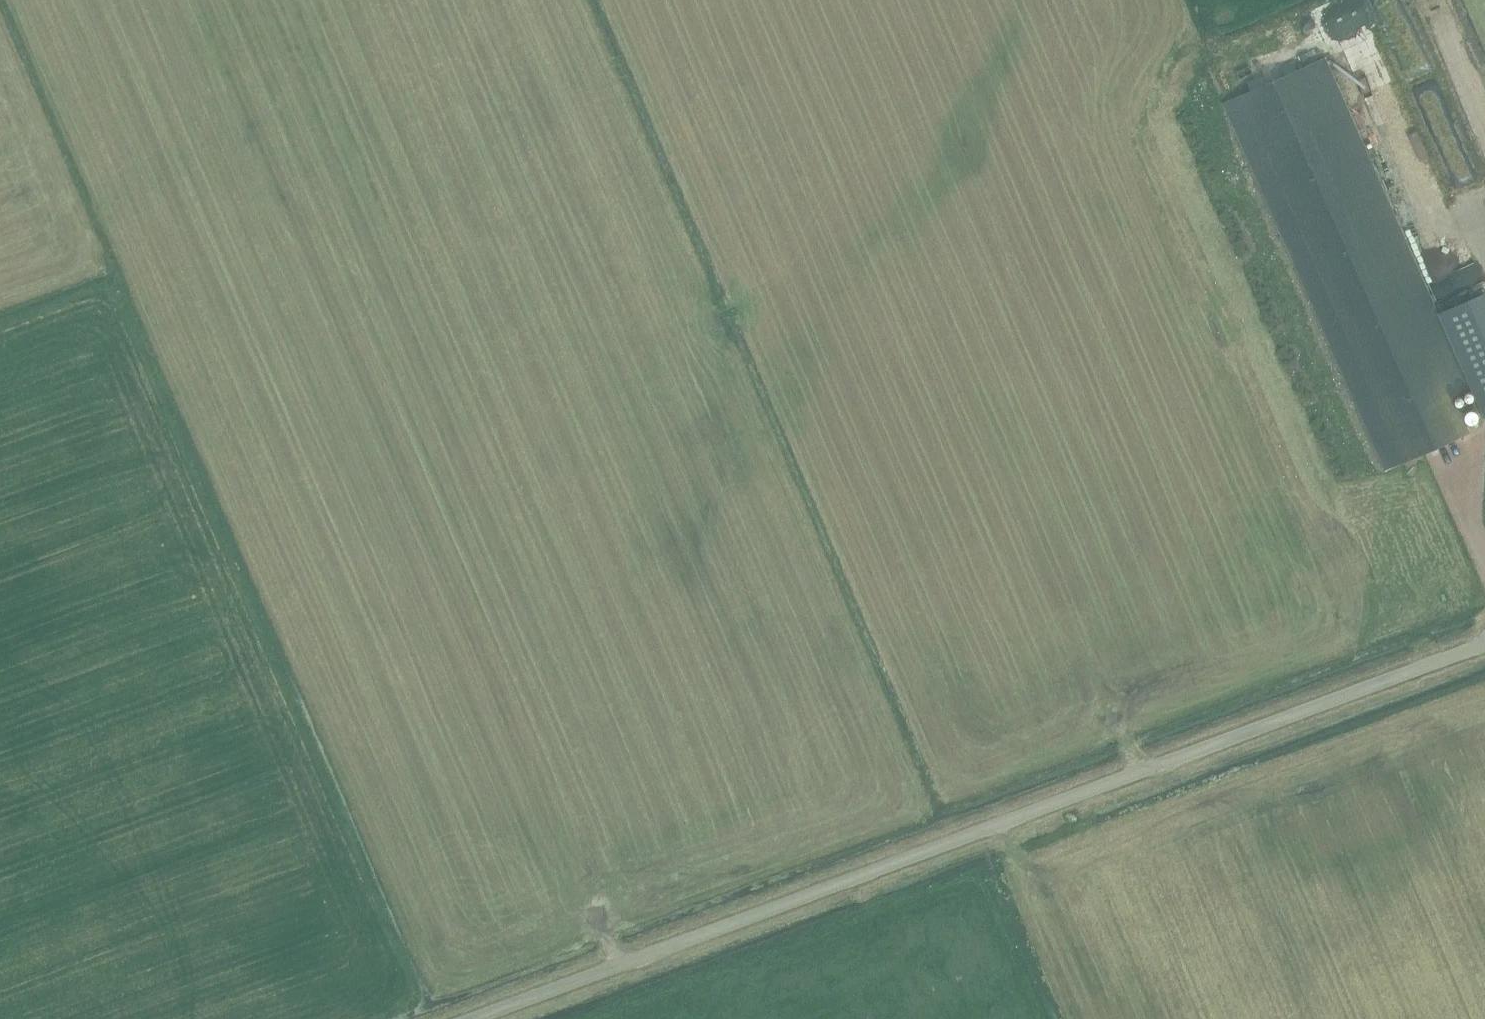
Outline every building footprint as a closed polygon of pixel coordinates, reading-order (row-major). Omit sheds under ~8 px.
[(1309,50),(1325,43),(1321,34),(1305,40),(1309,50)] [(1470,432),(1404,284),(1308,66),(1223,104),(1385,470),(1423,453),(1470,432)] [(1484,418),(1484,292),(1439,313),(1484,418)]
